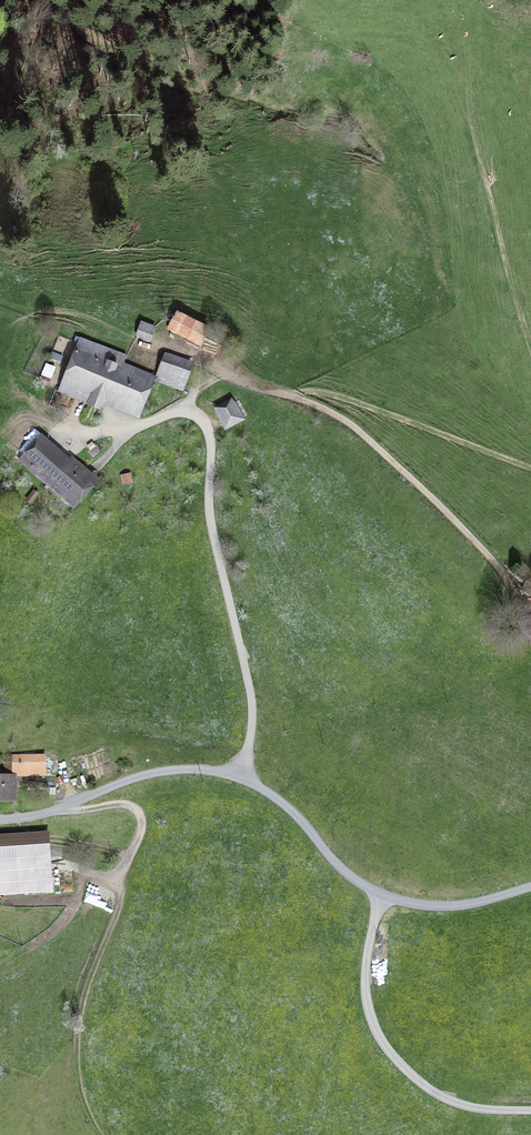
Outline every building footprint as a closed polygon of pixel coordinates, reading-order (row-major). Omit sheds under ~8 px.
[(200,344),(208,329),(177,314),(169,329),(200,344)] [(152,340),(155,331),(140,326),(137,335),(152,340)] [(149,383),(120,371),(126,359),(82,340),(60,393),(98,409),(103,398),(137,412),(149,383)] [(166,356),(156,383),(181,391),(191,365),(166,356)] [(239,400),(218,411),(227,426),(247,415),(239,400)] [(68,466),(38,440),(22,458),(72,503),(93,479),(72,462),(68,466)] [(128,474),(121,476),(124,485),(130,483),(128,474)] [(36,493),(34,491),(27,500),(30,502),(36,493)] [(523,587),(530,592),(530,581),(528,579),(523,587)] [(5,761),(5,776),(13,776),(13,773),(43,773),(43,756),(11,755),(11,761),(5,761)] [(13,776),(5,776),(0,776),(0,797),(13,797),(13,776)] [(47,857),(46,843),(46,833),(0,835),(0,891),(11,890),(11,895),(54,892),(54,880),(48,880),(47,857)] [(60,844),(46,843),(47,857),(60,856),(60,844)]
